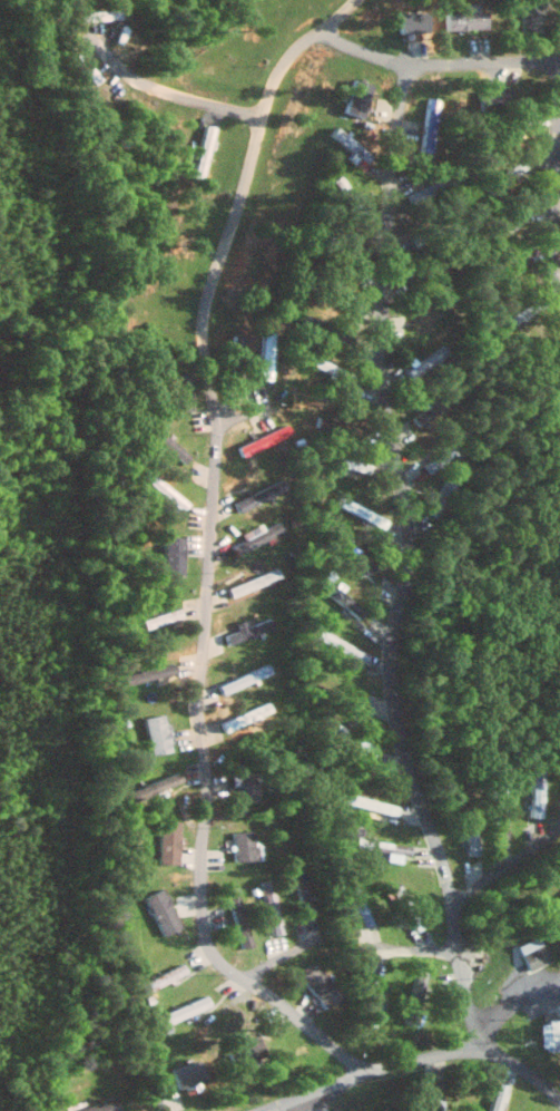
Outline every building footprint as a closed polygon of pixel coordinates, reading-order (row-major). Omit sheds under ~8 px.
[(539,31),(540,0),(521,0),(520,30),(539,31)] [(444,13),(445,30),(486,28),(485,12),(444,13)] [(351,87),(343,112),(360,118),(368,92),(351,87)] [(195,176),(205,178),(211,133),(200,132),(195,176)] [(418,150),(430,154),(436,137),(424,133),(418,150)] [(272,348),(261,347),(260,380),(271,381),(272,348)] [(241,456),(291,435),(286,425),(236,447),(241,456)] [(229,543),(233,554),(266,542),(265,538),(280,532),(278,526),(229,543)] [(164,574),(182,575),(184,537),(165,536),(164,574)] [(229,598),(280,578),(276,568),(226,588),(229,598)] [(348,610),(354,601),(325,582),(319,590),(348,610)] [(234,624),(236,631),(223,636),(227,645),(273,628),(269,619),(245,627),(243,620),(234,624)] [(368,653),(318,632),(315,641),(364,662),(368,653)] [(175,673),(173,663),(121,676),(123,686),(175,673)] [(270,674),(266,664),(217,686),(221,695),(270,674)] [(219,721),(222,731),(258,720),(255,710),(219,721)] [(144,718),(151,756),(171,752),(164,714),(144,718)] [(182,784),(179,774),(128,790),(131,800),(182,784)] [(542,818),(543,776),(532,775),(531,818),(542,818)] [(239,803),(257,802),(257,778),(238,779),(239,803)] [(463,823),(471,856),(482,854),(474,820),(463,823)] [(157,865),(178,865),(179,821),(158,821),(157,865)] [(233,861),(259,860),(259,846),(252,846),(252,832),(232,832),(233,861)] [(290,866),(301,916),(312,914),(310,905),(316,904),(307,863),(290,866)] [(283,933),(270,880),(260,883),(272,935),(283,933)] [(363,927),(372,924),(356,882),(342,887),(352,914),(357,913),(363,927)] [(178,929),(164,889),(145,896),(160,936),(178,929)] [(252,947),(238,894),(227,897),(242,950),(252,947)] [(516,946),(526,971),(549,962),(539,937),(516,946)] [(139,985),(144,994),(185,973),(181,964),(139,985)] [(301,974),(320,1010),(338,1001),(319,965),(301,974)] [(376,979),(365,979),(365,1005),(376,1004),(376,979)] [(156,1017),(161,1028),(210,1007),(205,996),(156,1017)] [(538,1022),(538,1051),(559,1050),(559,1021),(538,1022)] [(263,1058),(259,1039),(226,1047),(230,1066),(263,1058)] [(170,1070),(176,1088),(201,1081),(196,1062),(170,1070)] [(506,1087),(497,1084),(488,1110),(499,1110),(506,1087)] [(112,1097),(78,1110),(118,1110),(112,1097)]
